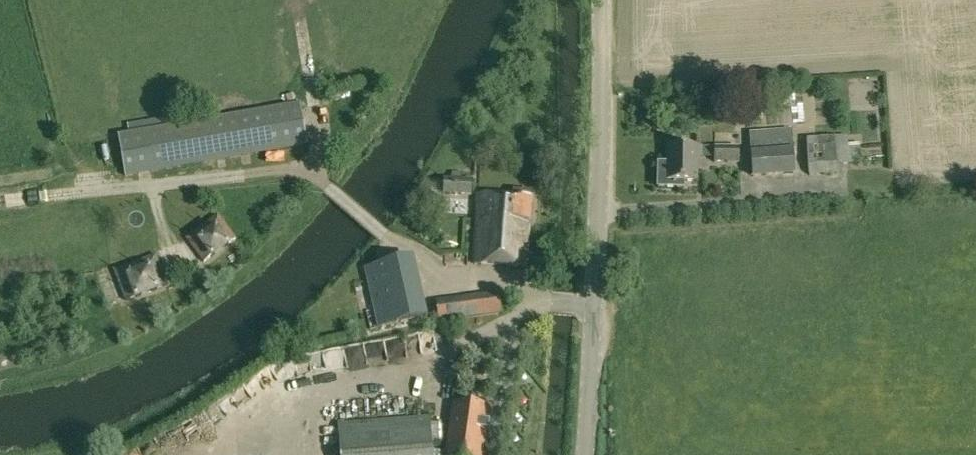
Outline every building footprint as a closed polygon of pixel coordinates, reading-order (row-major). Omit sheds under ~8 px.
[(782,96),(784,104),(796,102),(795,94),(782,96)] [(118,134),(125,178),(307,146),(300,102),(118,134)] [(796,175),(792,130),(749,133),(753,178),(796,175)] [(807,156),(821,155),(823,176),(837,175),(836,165),(861,163),(860,144),(848,144),(848,136),(806,139),(807,156)] [(668,164),(658,164),(658,188),(684,189),(684,182),(698,182),(698,158),(703,158),(703,147),(668,147),(668,164)] [(741,165),(740,147),(714,147),(714,159),(715,165),(741,165)] [(473,180),(462,180),(462,172),(452,172),(451,179),(444,178),(443,195),(472,196),(473,180)] [(474,264),(526,268),(527,251),(530,199),(514,198),(478,196),(474,264)] [(235,239),(218,215),(187,239),(204,263),(235,239)] [(527,251),(526,268),(534,268),(539,262),(539,252),(527,251)] [(126,301),(167,286),(156,255),(114,271),(126,301)] [(415,257),(364,269),(378,330),(428,318),(415,257)] [(499,293),(436,301),(439,322),(502,314),(499,293)] [(406,352),(423,349),(419,331),(403,334),(406,352)] [(361,364),(383,362),(380,341),(341,345),(341,347),(322,349),(323,364),(361,360),(361,364)] [(445,454),(484,454),(491,407),(453,402),(450,422),(445,454)] [(432,444),(431,423),(430,415),(337,423),(339,454),(433,454),(432,444)]
